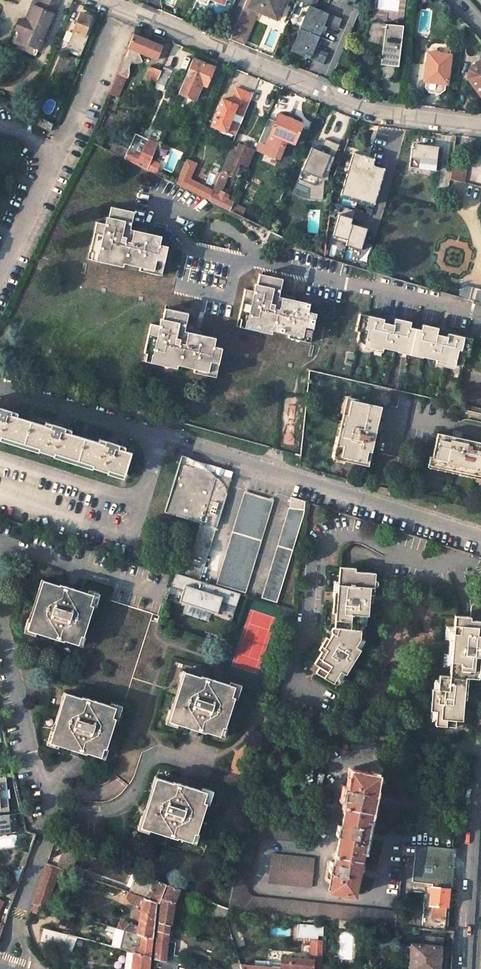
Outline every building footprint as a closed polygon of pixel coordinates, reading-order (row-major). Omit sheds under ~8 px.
[(40,9),(32,6),(24,23),(20,22),(11,43),(25,49),(23,52),(35,58),(59,0),(44,0),(40,9)] [(32,6),(40,9),(44,0),(34,0),(32,6)] [(266,16),(276,20),(285,0),(252,0),(249,8),(244,6),(235,28),(249,34),(256,16),(252,15),(254,11),(266,16)] [(312,7),(302,30),(320,38),(326,23),(339,28),(343,20),(312,7)] [(256,16),(265,20),(266,16),(254,11),(252,15),(256,16)] [(95,18),(81,12),(67,42),(81,49),(95,18)] [(403,27),(370,23),(362,45),(383,51),(380,79),(396,81),(403,27)] [(466,25),(464,23),(455,33),(463,42),(466,25)] [(320,38),(302,30),(293,53),(324,66),(327,58),(314,52),(320,38)] [(163,47),(132,34),(115,76),(121,79),(127,79),(129,74),(129,67),(130,63),(133,64),(137,64),(140,63),(143,62),(138,52),(158,60),(163,47)] [(446,86),(450,56),(429,53),(425,83),(426,83),(425,90),(428,95),(439,96),(444,93),(445,86),(446,86)] [(213,68),(193,59),(178,93),(194,100),(199,89),(196,88),(198,83),(206,86),(213,68)] [(470,69),(468,79),(480,97),(480,61),(470,69)] [(160,72),(148,67),(143,79),(155,84),(156,81),(160,72)] [(166,74),(160,72),(156,81),(163,84),(166,74)] [(121,79),(115,76),(108,93),(117,97),(124,80),(121,79)] [(229,126),(235,114),(242,117),(252,95),(237,89),(231,104),(230,106),(226,107),(221,105),(215,119),(223,122),(219,131),(234,136),(237,129),(229,126)] [(267,120),(258,142),(265,145),(262,152),(278,159),(285,141),(294,144),(302,125),(278,114),(274,122),(267,120)] [(53,123),(40,117),(36,124),(49,130),(53,123)] [(126,152),(123,159),(145,169),(150,158),(157,143),(148,138),(148,139),(134,132),(126,152)] [(324,139),(322,145),(330,148),(328,154),(312,148),(297,184),(310,189),(309,200),(323,201),(325,181),(328,181),(329,173),(328,172),(339,145),(324,139)] [(314,142),(312,148),(328,154),(330,148),(322,145),(314,142)] [(410,169),(435,173),(439,149),(416,146),(415,151),(412,150),(410,169)] [(126,152),(115,147),(112,153),(123,159),(126,152)] [(251,160),(236,154),(235,156),(244,160),(238,173),(244,175),(251,160)] [(225,158),(212,189),(207,201),(229,211),(233,202),(226,199),(227,195),(220,192),(224,182),(229,184),(235,172),(238,173),(244,160),(235,156),(232,161),(225,158)] [(160,163),(150,158),(145,169),(155,174),(160,163)] [(466,183),(469,161),(464,161),(464,159),(461,158),(461,161),(453,159),(452,172),(450,172),(449,179),(466,183)] [(194,164),(186,160),(175,185),(207,201),(212,189),(204,185),(203,188),(196,184),(196,187),(187,182),(194,164)] [(384,172),(351,161),(342,191),(375,202),(384,172)] [(175,175),(170,172),(166,180),(171,183),(175,175)] [(310,189),(297,184),(294,194),(309,200),(310,189)] [(244,208),(233,202),(229,211),(240,217),(244,208)] [(134,211),(111,205),(108,216),(111,217),(109,224),(104,223),(96,221),(89,249),(97,252),(95,260),(107,263),(108,258),(122,262),(140,267),(151,270),(150,274),(159,277),(160,277),(167,247),(161,245),(163,237),(144,232),(144,233),(146,233),(146,234),(148,235),(146,243),(133,239),(135,232),(137,233),(138,230),(131,228),(134,211)] [(336,205),(333,213),(343,215),(345,207),(336,205)] [(350,223),(351,219),(335,214),(328,240),(356,248),(362,227),(350,223)] [(265,221),(259,219),(256,225),(262,228),(265,221)] [(141,231),(138,230),(137,233),(135,232),(133,239),(146,243),(148,235),(146,234),(146,233),(144,233),(144,232),(141,231)] [(308,251),(324,259),(325,248),(312,242),(308,251)] [(97,252),(89,249),(87,258),(95,260),(97,252)] [(122,262),(108,258),(107,263),(121,267),(122,262)] [(309,307),(299,304),(293,302),(293,304),(295,304),(293,312),(280,308),(282,301),(284,301),(284,300),(280,299),(284,281),(262,275),(258,287),(261,288),(259,294),(254,293),(245,291),(238,320),(245,321),(243,328),(257,332),(258,328),(271,331),(287,336),(300,339),(299,343),(308,346),(315,317),(307,315),(309,307)] [(472,288),(469,300),(480,304),(480,290),(472,288)] [(289,301),(284,300),(284,301),(282,301),(280,308),(293,312),(295,304),(293,304),(293,302),(289,301)] [(188,314),(166,307),(163,318),(165,318),(163,325),(159,323),(148,320),(141,349),(148,352),(146,359),(159,363),(160,359),(174,362),(190,366),(203,370),(202,375),(212,377),(220,347),(212,345),(214,337),(194,332),(194,334),(197,335),(195,342),(183,338),(185,332),(188,333),(189,331),(184,329),(188,314)] [(382,320),(359,314),(355,331),(358,332),(356,342),(397,351),(398,348),(421,353),(420,357),(460,366),(463,354),(467,355),(471,339),(448,333),(447,337),(442,336),(435,334),(436,327),(421,324),(420,329),(408,326),(409,321),(394,317),(392,325),(385,324),(382,323),(382,320)] [(390,316),(387,315),(385,324),(392,325),(394,317),(390,316)] [(245,321),(238,320),(236,326),(243,328),(245,321)] [(440,326),(436,325),(436,327),(435,334),(442,336),(444,327),(440,326)] [(192,332),(189,331),(188,333),(185,332),(183,338),(195,342),(197,335),(194,334),(194,332),(192,332)] [(421,353),(398,348),(397,351),(397,353),(420,358),(420,357),(421,353)] [(148,352),(141,349),(139,357),(146,359),(148,352)] [(203,370),(190,366),(189,371),(202,375),(203,370)] [(356,398),(345,396),(332,458),(343,461),(344,458),(339,457),(351,400),(355,401),(356,398)] [(355,401),(351,400),(339,457),(344,458),(369,463),(378,420),(381,406),(355,401)] [(38,444),(37,447),(53,452),(54,449),(92,461),(91,464),(106,469),(107,466),(125,472),(132,449),(124,447),(124,444),(99,436),(98,439),(70,430),(70,427),(44,419),(43,422),(16,413),(17,411),(0,405),(0,432),(38,444)] [(435,435),(430,458),(430,464),(480,474),(480,443),(464,440),(435,435)] [(428,458),(426,468),(480,480),(480,474),(430,464),(430,458),(428,458)] [(180,464),(165,511),(201,522),(185,572),(199,577),(230,480),(180,464)] [(273,502),(245,493),(217,583),(245,592),(273,502)] [(305,502),(291,498),(289,510),(261,597),(276,602),(303,514),(305,502)] [(184,574),(174,571),(170,585),(182,589),(178,600),(216,613),(220,601),(234,606),(239,592),(184,574)] [(355,574),(339,571),(336,594),(335,600),(333,608),(332,614),(330,629),(333,630),(338,631),(334,639),(329,636),(326,642),(318,653),(310,665),(315,669),(312,674),(329,685),(337,674),(341,676),(356,653),(352,650),(356,644),(359,622),(366,623),(368,612),(367,606),(364,606),(365,599),(372,600),(376,580),(355,577),(355,574)] [(63,584),(58,582),(57,584),(41,579),(38,589),(34,587),(24,618),(28,619),(24,629),(43,634),(42,636),(57,641),(58,638),(74,643),(76,635),(79,636),(89,605),(87,604),(90,593),(72,587),(63,584)] [(74,582),(65,579),(63,584),(72,587),(74,582)] [(372,600),(365,599),(364,606),(367,606),(368,612),(372,610),(373,600),(372,600)] [(467,628),(453,626),(452,639),(450,648),(449,656),(446,674),(445,685),(436,684),(434,698),(428,697),(424,719),(431,720),(429,733),(450,736),(451,729),(458,730),(460,714),(455,713),(456,706),(461,707),(464,686),(469,687),(474,688),(477,668),(480,668),(480,664),(480,659),(480,614),(479,613),(477,615),(471,612),(469,615),(467,628)] [(338,631),(333,630),(329,636),(334,639),(338,631)] [(445,656),(444,662),(442,662),(441,673),(446,674),(449,656),(450,648),(452,639),(446,638),(444,649),(446,649),(445,656)] [(318,653),(326,642),(323,640),(319,645),(314,650),(318,653)] [(220,678),(206,673),(205,676),(189,671),(187,679),(183,678),(173,707),(176,709),(172,720),(190,726),(190,727),(199,730),(204,732),(205,730),(221,735),(224,726),(228,726),(237,696),(235,695),(238,685),(219,680),(220,678)] [(96,700),(81,695),(80,698),(65,693),(62,701),(58,700),(49,730),(52,732),(48,743),(60,746),(67,749),(75,752),(81,754),(82,752),(98,757),(101,747),(105,748),(114,718),(112,717),(115,708),(95,701),(96,700)] [(199,730),(190,727),(188,732),(197,735),(199,730)] [(75,752),(67,749),(65,754),(74,757),(75,752)] [(376,776),(351,770),(347,789),(343,788),(341,799),(345,799),(340,825),(336,824),(334,834),(338,835),(333,861),(330,860),(328,871),(331,872),(328,889),(353,895),(357,873),(361,852),(364,852),(367,838),(371,819),(367,818),(372,796),(376,776)] [(175,783),(159,777),(156,786),(153,786),(143,816),(145,817),(143,827),(162,833),(162,835),(176,839),(177,836),(193,842),(196,833),(199,834),(208,804),(206,803),(208,792),(191,786),(191,785),(181,782),(176,780),(175,783)] [(9,811),(8,798),(0,799),(0,812),(9,811)] [(13,814),(0,815),(0,832),(4,832),(4,833),(15,832),(13,814)] [(247,821),(246,821),(227,910),(336,921),(350,922),(395,927),(396,912),(254,897),(245,891),(257,842),(262,837),(300,842),(300,838),(305,839),(307,828),(247,821)] [(12,895),(30,844),(23,842),(10,880),(5,893),(12,895)] [(77,851),(64,846),(56,868),(70,873),(77,851)] [(428,846),(415,846),(412,881),(431,884),(431,887),(448,889),(452,848),(428,846)] [(313,859),(270,854),(268,882),(311,886),(313,859)] [(56,868),(45,864),(30,904),(42,907),(56,868)] [(143,877),(135,874),(129,893),(136,896),(143,877)] [(153,881),(143,877),(136,896),(155,902),(158,903),(165,884),(154,879),(153,881)] [(178,889),(167,885),(160,904),(159,908),(157,922),(168,926),(169,926),(173,904),(178,889)] [(448,889),(431,887),(430,905),(432,905),(431,917),(445,918),(448,889)] [(136,896),(129,893),(126,899),(130,903),(141,906),(136,934),(151,939),(155,902),(136,896)] [(42,907),(30,904),(27,912),(39,916),(42,907)] [(227,910),(216,905),(212,917),(226,921),(227,910)] [(350,922),(336,921),(336,929),(349,930),(350,922)] [(168,926),(157,922),(153,959),(171,964),(177,965),(181,966),(182,962),(165,957),(167,940),(168,926)] [(133,929),(116,924),(115,928),(131,933),(133,929)] [(296,938),(312,939),(310,960),(281,958),(280,963),(266,962),(265,968),(272,968),(320,968),(321,964),(322,942),(317,942),(317,936),(322,937),(322,926),(296,925),(296,938)] [(228,927),(222,929),(226,944),(234,946),(228,927)] [(66,935),(43,929),(40,941),(61,947),(66,935)] [(136,934),(133,933),(131,948),(125,946),(124,950),(125,950),(133,953),(149,957),(151,939),(136,934)] [(75,937),(66,935),(61,947),(61,949),(69,952),(75,937)] [(428,937),(428,945),(412,944),(410,968),(440,968),(442,938),(428,937)] [(167,940),(165,957),(182,962),(182,957),(171,954),(172,941),(167,940)] [(133,953),(125,950),(122,968),(147,968),(149,957),(133,953)] [(171,964),(153,959),(152,968),(177,968),(177,965),(171,964)]
